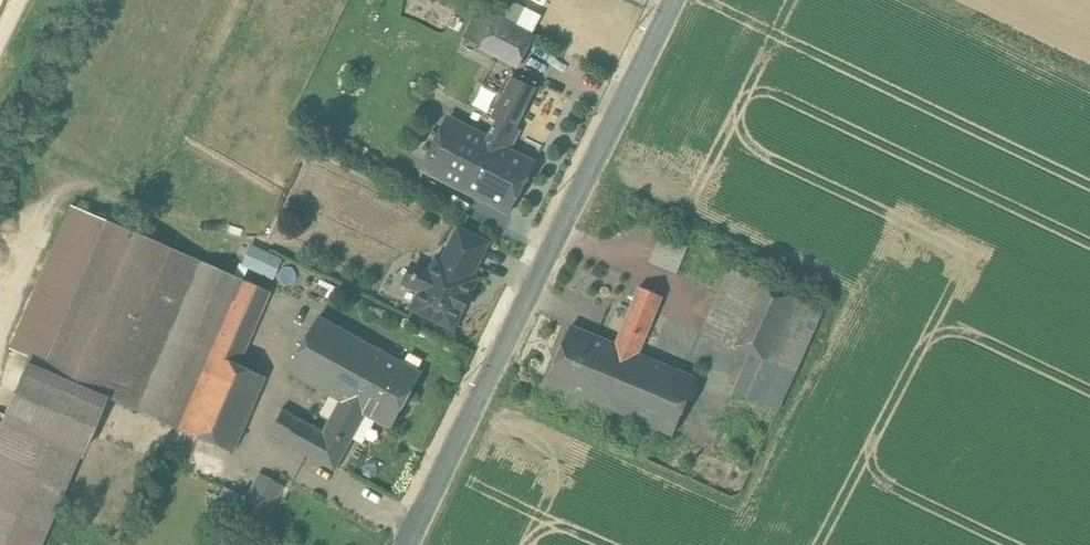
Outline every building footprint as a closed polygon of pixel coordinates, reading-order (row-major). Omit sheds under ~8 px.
[(523,61),(499,49),(492,63),(516,75),(523,61)] [(513,77),(492,118),(498,121),(489,138),(510,149),(520,130),(514,127),(535,88),(513,77)] [(489,138),(449,118),(423,169),(509,213),(536,162),(489,138)] [(70,205),(9,348),(28,356),(45,362),(105,220),(70,205)] [(199,260),(105,220),(45,362),(41,370),(104,397),(134,410),(135,409),(198,261),(199,260)] [(488,243),(460,229),(448,253),(448,254),(475,267),(476,267),(488,243)] [(272,279),(282,257),(248,242),(238,265),(272,279)] [(688,254),(661,243),(651,269),(677,280),(688,254)] [(444,262),(438,259),(431,273),(421,268),(418,274),(416,273),(414,278),(415,279),(412,285),(422,291),(414,308),(453,328),(478,278),(471,275),(475,267),(448,254),(444,262)] [(198,261),(135,409),(178,429),(178,428),(241,280),(198,261)] [(824,320),(734,279),(707,338),(751,358),(734,395),(780,416),(824,320)] [(178,428),(178,429),(231,452),(264,377),(236,365),(268,291),(242,280),(241,280),(178,428)] [(638,293),(614,351),(634,359),(659,301),(638,293)] [(371,344),(319,316),(289,371),(340,400),(371,344)] [(614,351),(571,333),(547,391),(610,417),(634,359),(614,351)] [(422,373),(371,344),(340,400),(367,414),(391,428),(422,373)] [(41,370),(45,362),(28,356),(0,422),(0,423),(77,457),(78,457),(104,397),(41,370)] [(695,385),(634,359),(610,417),(670,443),(695,385)] [(340,400),(322,432),(280,408),(267,431),(336,470),(367,414),(340,400)] [(77,457),(0,423),(0,544),(39,544),(77,457)] [(261,473),(243,506),(262,516),(280,483),(261,473)]
